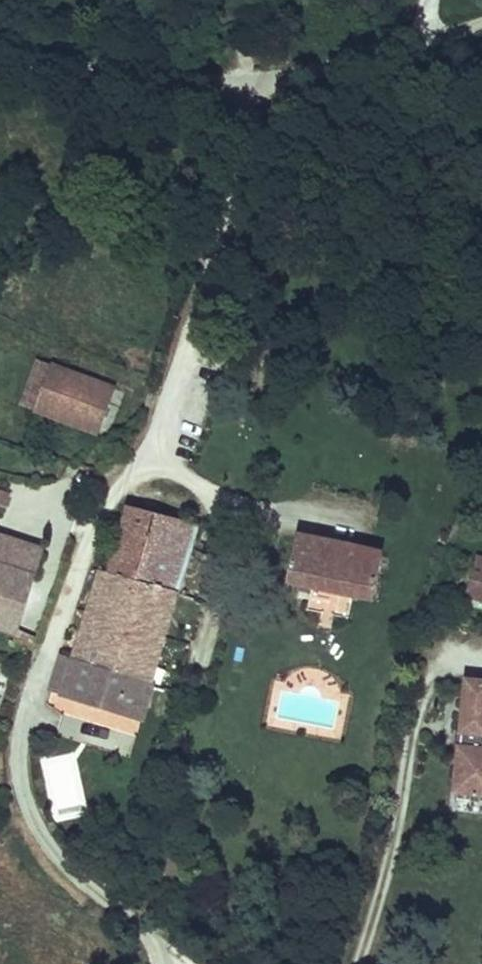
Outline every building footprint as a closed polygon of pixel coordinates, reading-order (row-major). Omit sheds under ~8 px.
[(96,436),(114,391),(37,360),(19,406),(96,436)] [(0,491),(0,506),(4,507),(9,494),(0,491)] [(197,523),(129,506),(108,572),(100,569),(61,692),(141,717),(197,523)] [(384,553),(297,534),(287,581),(312,586),(353,595),(374,600),(384,553)] [(40,548),(0,535),(0,562),(5,564),(0,581),(0,626),(14,630),(40,548)] [(477,558),(466,599),(481,603),(481,560),(477,558)] [(353,595),(312,586),(307,609),(348,617),(353,595)] [(463,680),(457,736),(481,738),(481,682),(463,680)] [(456,747),(451,795),(481,799),(481,749),(456,747)] [(80,754),(45,755),(47,819),(82,818),(80,754)]
